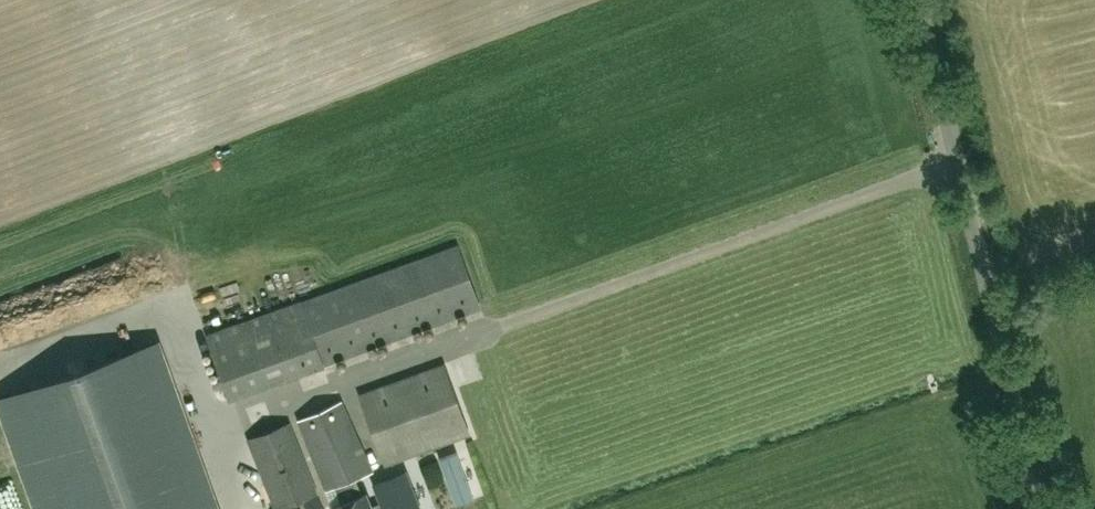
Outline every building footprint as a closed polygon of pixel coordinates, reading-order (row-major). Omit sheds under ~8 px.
[(457,244),(207,337),(230,399),(480,306),(457,244)] [(0,398),(0,400),(39,508),(216,508),(156,342),(0,398)] [(444,362),(357,394),(384,466),(471,435),(444,362)] [(296,419),(324,490),(335,486),(342,502),(331,506),(332,508),(420,508),(406,471),(375,483),(382,502),(372,506),(367,493),(362,495),(355,478),(372,471),(344,400),(296,419)] [(249,439),(276,508),(277,508),(317,494),(290,423),(249,439)] [(457,451),(440,457),(457,504),(474,498),(457,451)]
